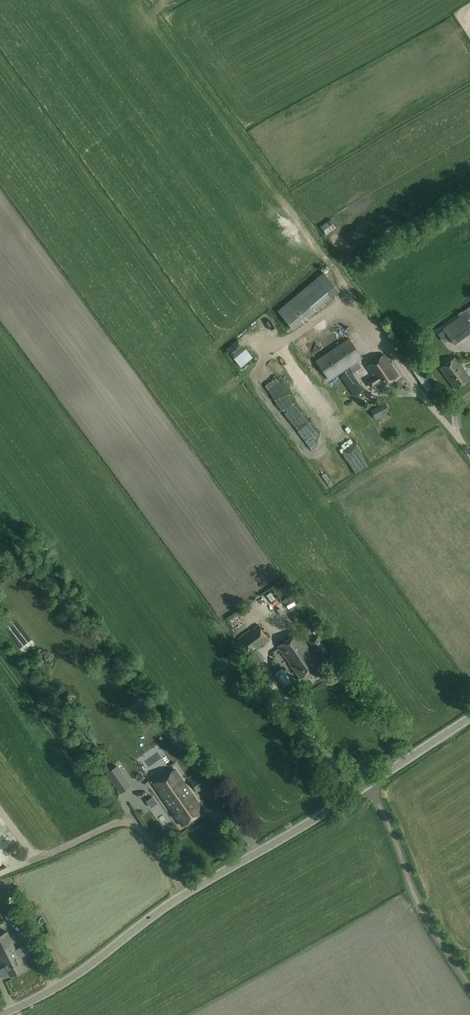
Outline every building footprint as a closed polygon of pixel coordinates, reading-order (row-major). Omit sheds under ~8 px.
[(323,228),(333,222),(328,214),(318,221),(323,228)] [(323,273),(298,294),(277,311),(293,330),(339,291),(323,273)] [(454,320),(465,335),(469,332),(469,322),(464,313),(454,320)] [(465,335),(454,320),(443,328),(454,344),(465,335)] [(238,362),(249,352),(233,334),(222,345),(238,362)] [(301,336),(293,341),(299,350),(307,345),(301,336)] [(349,338),(316,360),(329,380),(349,367),(353,372),(361,367),(357,361),(362,358),(349,338)] [(399,353),(409,368),(414,364),(404,349),(399,353)] [(398,375),(384,354),(367,365),(374,376),(368,381),(371,386),(373,385),(376,390),(381,386),(398,375)] [(457,359),(455,356),(440,367),(455,388),(469,378),(469,377),(457,359)] [(364,390),(349,369),(340,374),(355,396),(364,390)] [(376,419),(390,411),(385,403),(371,410),(376,419)] [(372,433),(380,449),(386,446),(378,430),(372,433)] [(233,610),(225,616),(232,625),(240,619),(233,610)] [(258,624),(239,639),(250,654),(270,639),(258,624)] [(286,656),(290,663),(300,678),(320,664),(298,632),(278,646),(285,656),(286,656)] [(310,642),(321,657),(329,652),(318,636),(310,642)] [(282,668),(275,673),(284,687),(292,682),(282,668)] [(153,771),(148,765),(137,773),(143,780),(153,771)] [(114,783),(124,776),(117,766),(107,773),(114,783)] [(153,784),(170,808),(182,825),(203,810),(175,769),(153,784)] [(200,773),(190,780),(197,790),(207,783),(200,773)] [(9,905),(2,908),(7,919),(14,915),(9,905)] [(6,931),(0,934),(0,961),(1,964),(3,963),(9,976),(24,969),(20,963),(21,962),(6,931)]
